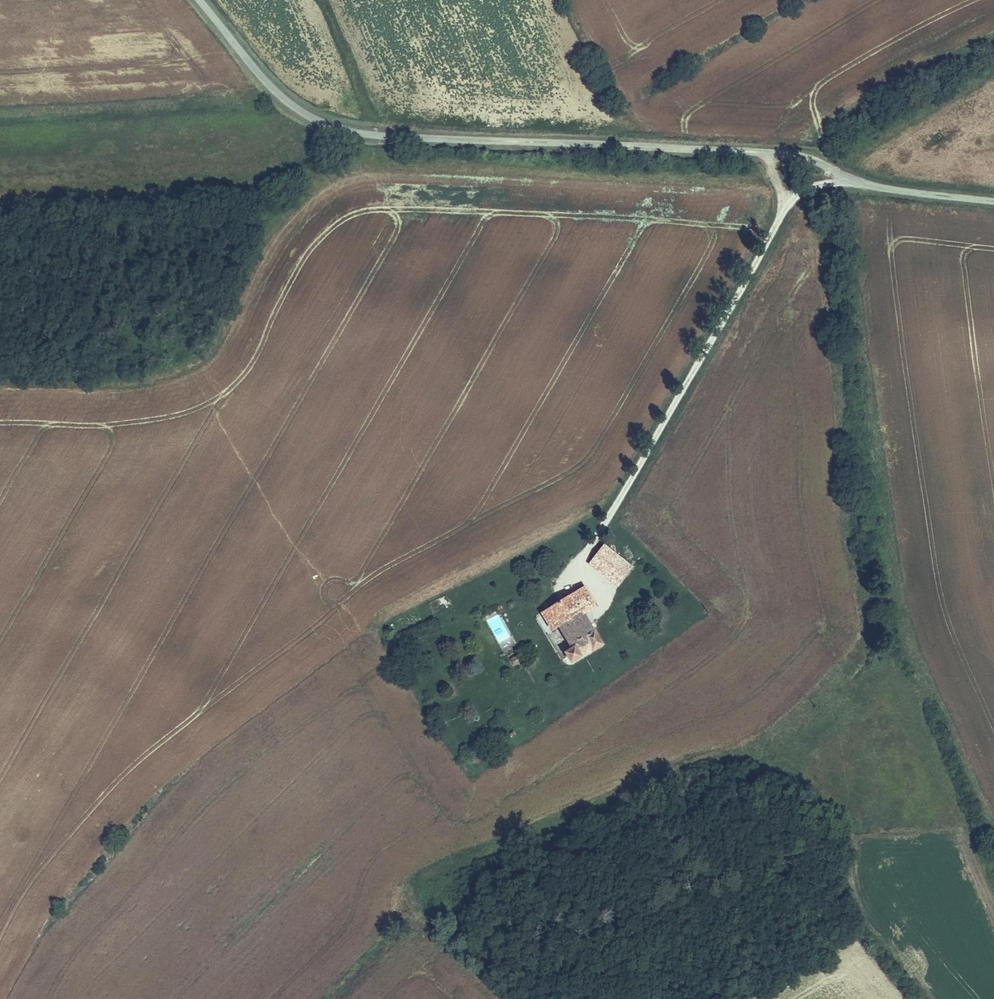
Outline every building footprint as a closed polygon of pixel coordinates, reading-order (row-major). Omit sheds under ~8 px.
[(616,588),(622,579),(611,572),(620,561),(601,546),(588,564),(616,588)] [(611,572),(622,579),(630,569),(620,561),(611,572)] [(563,652),(569,663),(602,644),(593,631),(591,633),(579,613),(594,604),(581,584),(540,611),(550,629),(557,625),(571,648),(563,652)] [(446,596),(432,604),(437,614),(451,606),(446,596)] [(494,621),(509,612),(505,605),(490,613),(494,621)]
